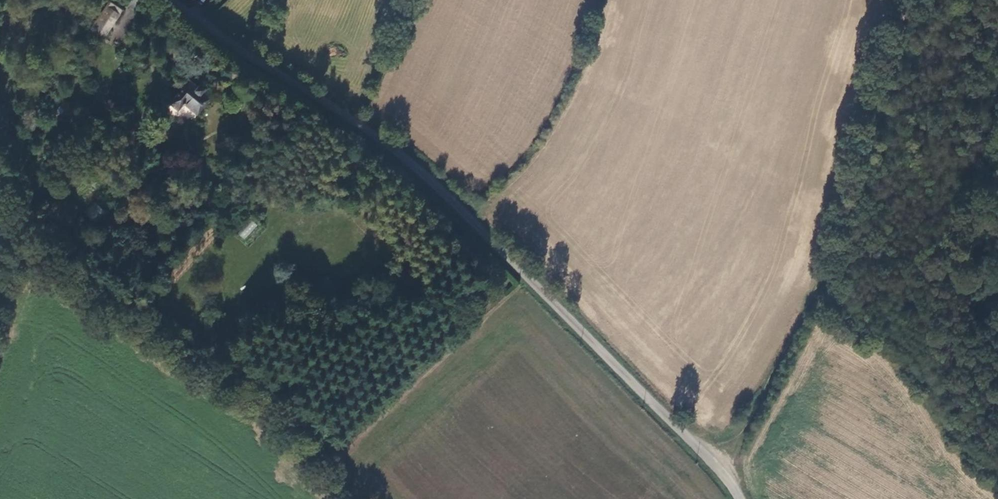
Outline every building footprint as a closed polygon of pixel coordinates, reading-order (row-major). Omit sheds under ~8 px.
[(104,38),(119,15),(108,7),(92,29),(104,38)] [(188,81),(176,96),(169,105),(176,111),(183,102),(197,113),(209,98),(188,81)] [(245,240),(257,225),(250,219),(238,235),(245,240)] [(63,230),(51,221),(45,231),(56,239),(63,230)]
